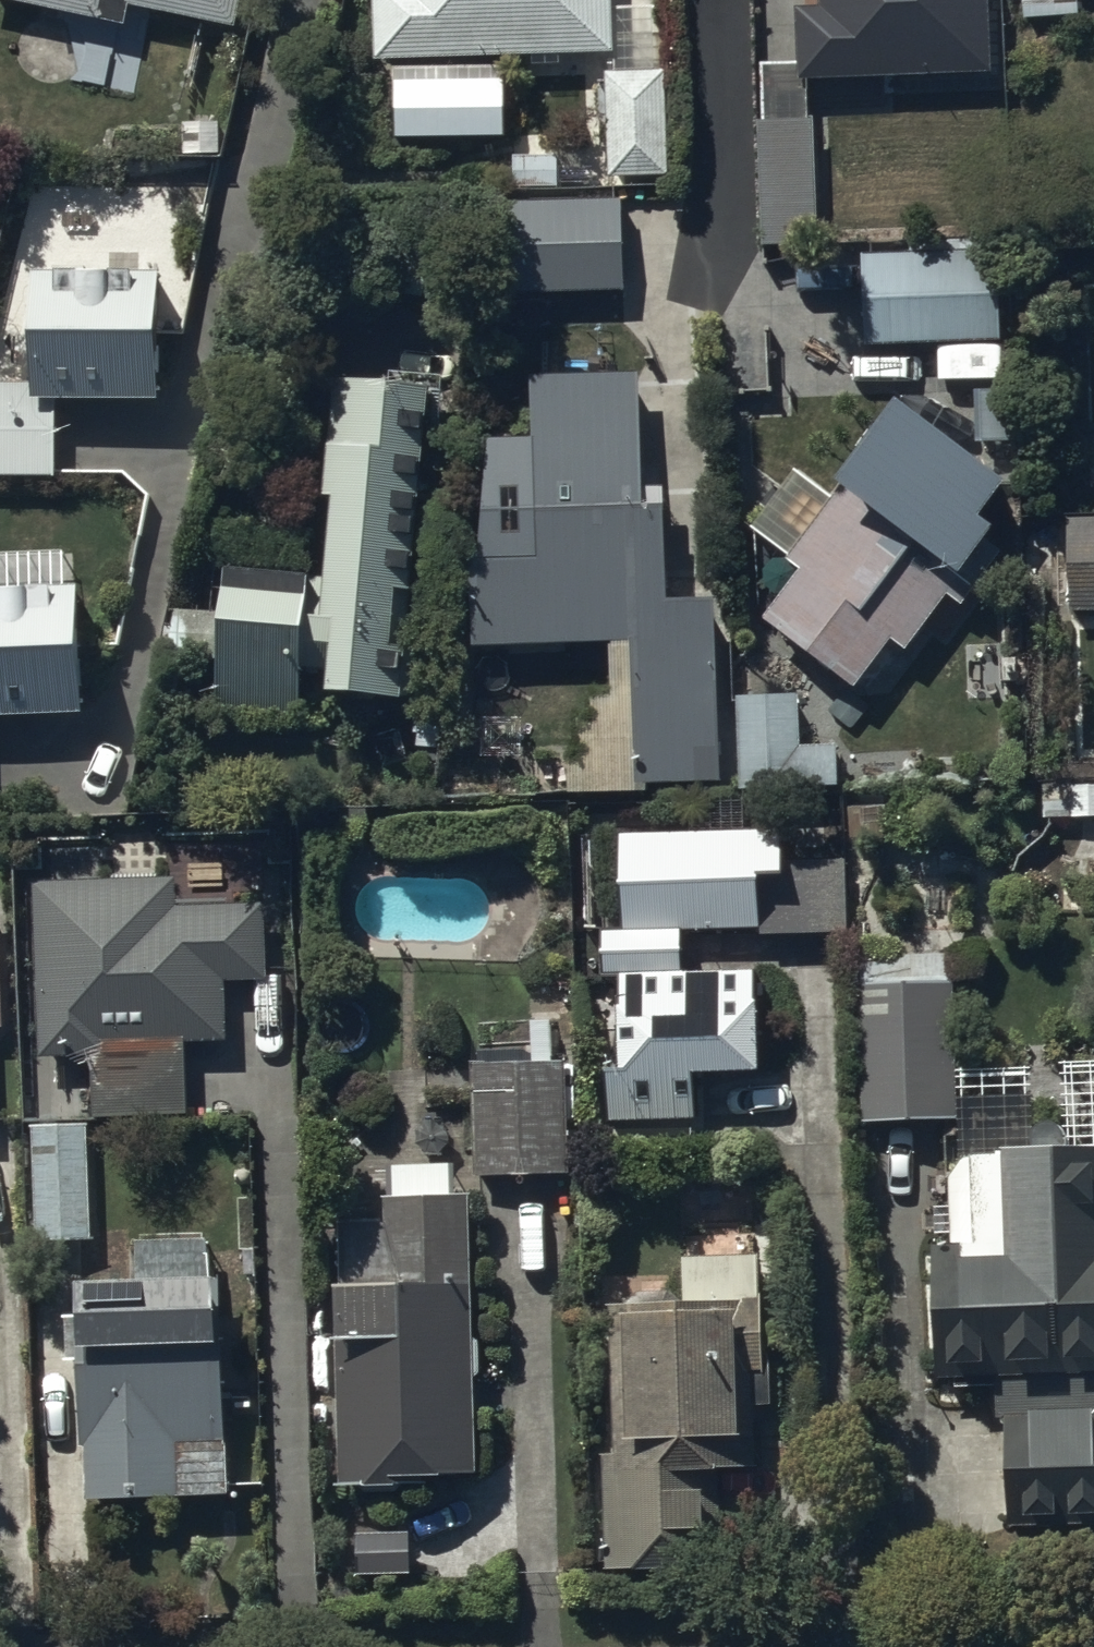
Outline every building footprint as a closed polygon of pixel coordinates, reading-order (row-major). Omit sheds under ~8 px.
[(126,31),(130,11),(232,33),(240,0),(0,0),(0,4),(126,31)] [(374,68),(611,61),(613,15),(653,15),(653,0),(371,0),(374,68)] [(819,15),(796,15),(796,67),(764,67),(764,251),(818,251),(818,127),(807,127),(806,87),(987,79),(986,0),(819,0),(819,15)] [(668,77),(600,79),(601,130),(513,132),(515,195),(671,191),(668,77)] [(502,86),(394,85),(395,141),(501,141),(502,86)] [(619,204),(505,204),(507,286),(493,286),(493,335),(624,332),(619,204)] [(998,258),(864,260),(865,354),(945,352),(946,390),(1009,389),(1009,350),(1000,350),(998,258)] [(29,279),(29,385),(0,385),(0,484),(55,484),(56,409),(155,407),(158,281),(29,279)] [(740,703),(716,703),(715,607),(664,606),(664,516),(643,514),(639,379),(531,384),(532,445),(466,446),(469,654),(610,653),(610,713),(593,713),(593,728),(576,728),(576,768),(536,768),(536,798),(649,798),(649,791),(718,790),(718,786),(740,786),(740,794),(842,795),(842,752),(797,752),(798,700),(740,700),(740,703)] [(432,394),(334,381),(323,503),(334,504),(326,586),(226,575),(217,714),(301,719),(302,681),(326,678),(323,705),(402,707),(432,394)] [(1006,496),(897,414),(835,502),(796,475),(750,535),(789,561),(788,567),(801,577),(747,651),(838,720),(890,648),(903,658),(954,594),(967,604),(1011,548),(982,527),(1006,496)] [(1067,524),(1068,616),(1093,616),(1093,524),(1067,524)] [(0,596),(0,725),(82,722),(81,667),(75,668),(74,595),(0,596)] [(783,837),(617,838),(620,934),(599,933),(598,983),(616,983),(616,1075),(602,1075),(602,1125),(694,1125),(694,1086),(755,1086),(755,976),(681,976),(681,937),(760,937),(760,942),(848,942),(848,865),(783,865),(783,837)] [(172,884),(35,887),(37,1062),(94,1061),(95,1120),(190,1119),(189,1047),(225,1046),(224,984),(264,983),(262,911),(227,912),(226,889),(172,890),(172,884)] [(959,989),(856,991),(859,1127),(962,1125),(959,989)] [(566,1071),(470,1071),(474,1184),(569,1181),(566,1071)] [(1032,1137),(1032,1161),(964,1163),(949,1184),(935,1174),(921,1185),(921,1202),(934,1210),(935,1253),(931,1253),(935,1395),(996,1393),(997,1426),(1006,1426),(1009,1535),(1093,1532),(1093,1152),(1069,1153),(1068,1137),(1064,1129),(1037,1129),(1032,1137)] [(85,1131),(32,1133),(36,1245),(89,1243),(85,1131)] [(450,1170),(386,1171),(386,1227),(337,1227),(337,1297),(331,1297),(331,1495),(359,1495),(359,1497),(398,1497),(398,1491),(441,1491),(441,1480),(478,1480),(470,1202),(451,1202),(450,1170)] [(207,1246),(134,1248),(134,1288),(76,1290),(77,1454),(86,1455),(83,1509),(226,1503),(221,1371),(214,1369),(214,1288),(208,1290),(207,1246)] [(758,1266),(681,1265),(681,1283),(640,1283),(640,1298),(607,1317),(607,1343),(624,1343),(624,1458),(601,1458),(601,1578),(723,1578),(723,1477),(755,1477),(755,1414),(771,1414),(771,1362),(764,1362),(764,1303),(758,1303),(758,1266)]
